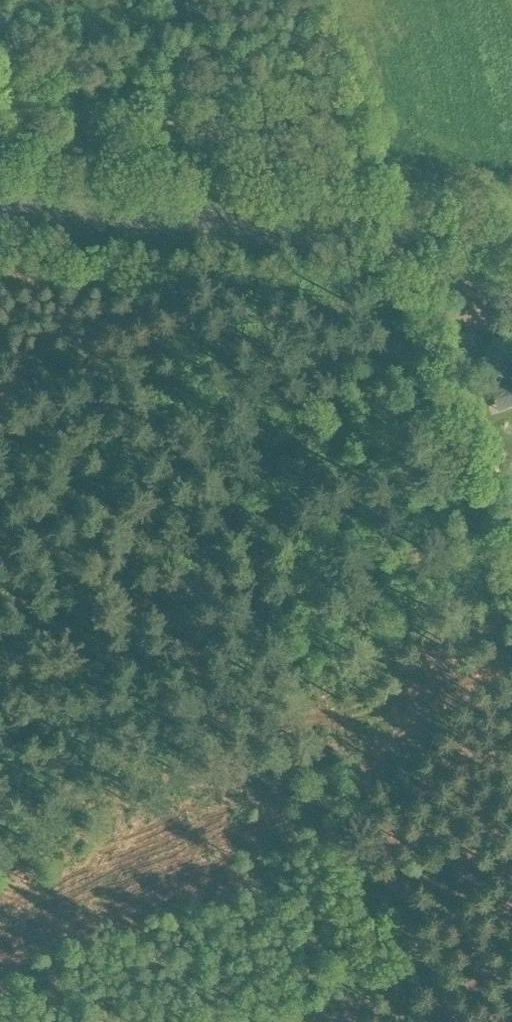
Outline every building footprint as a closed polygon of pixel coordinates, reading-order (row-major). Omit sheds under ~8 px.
[(455,315),(451,300),(441,304),(445,318),(455,315)] [(497,384),(498,387),(490,390),(498,411),(511,406),(511,379),(497,384)]
